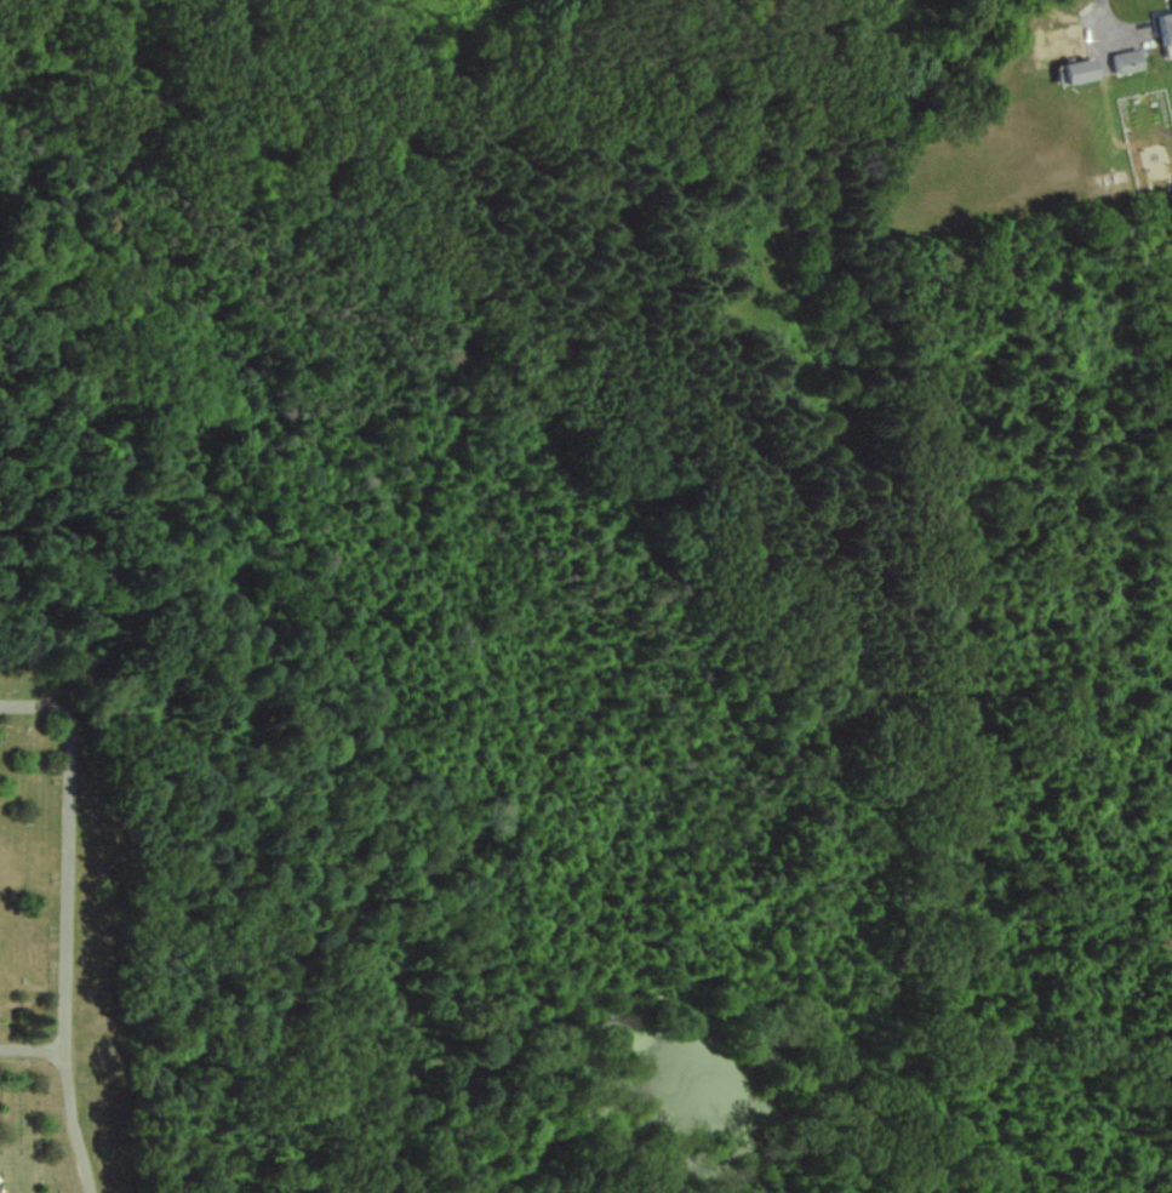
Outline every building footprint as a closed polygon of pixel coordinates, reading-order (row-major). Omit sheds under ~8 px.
[(1161,15),(1163,45),(1171,45),(1171,14),(1161,15)] [(1118,77),(1146,68),(1140,48),(1112,57),(1118,77)] [(1058,65),(1060,85),(1100,81),(1098,60),(1058,65)]
